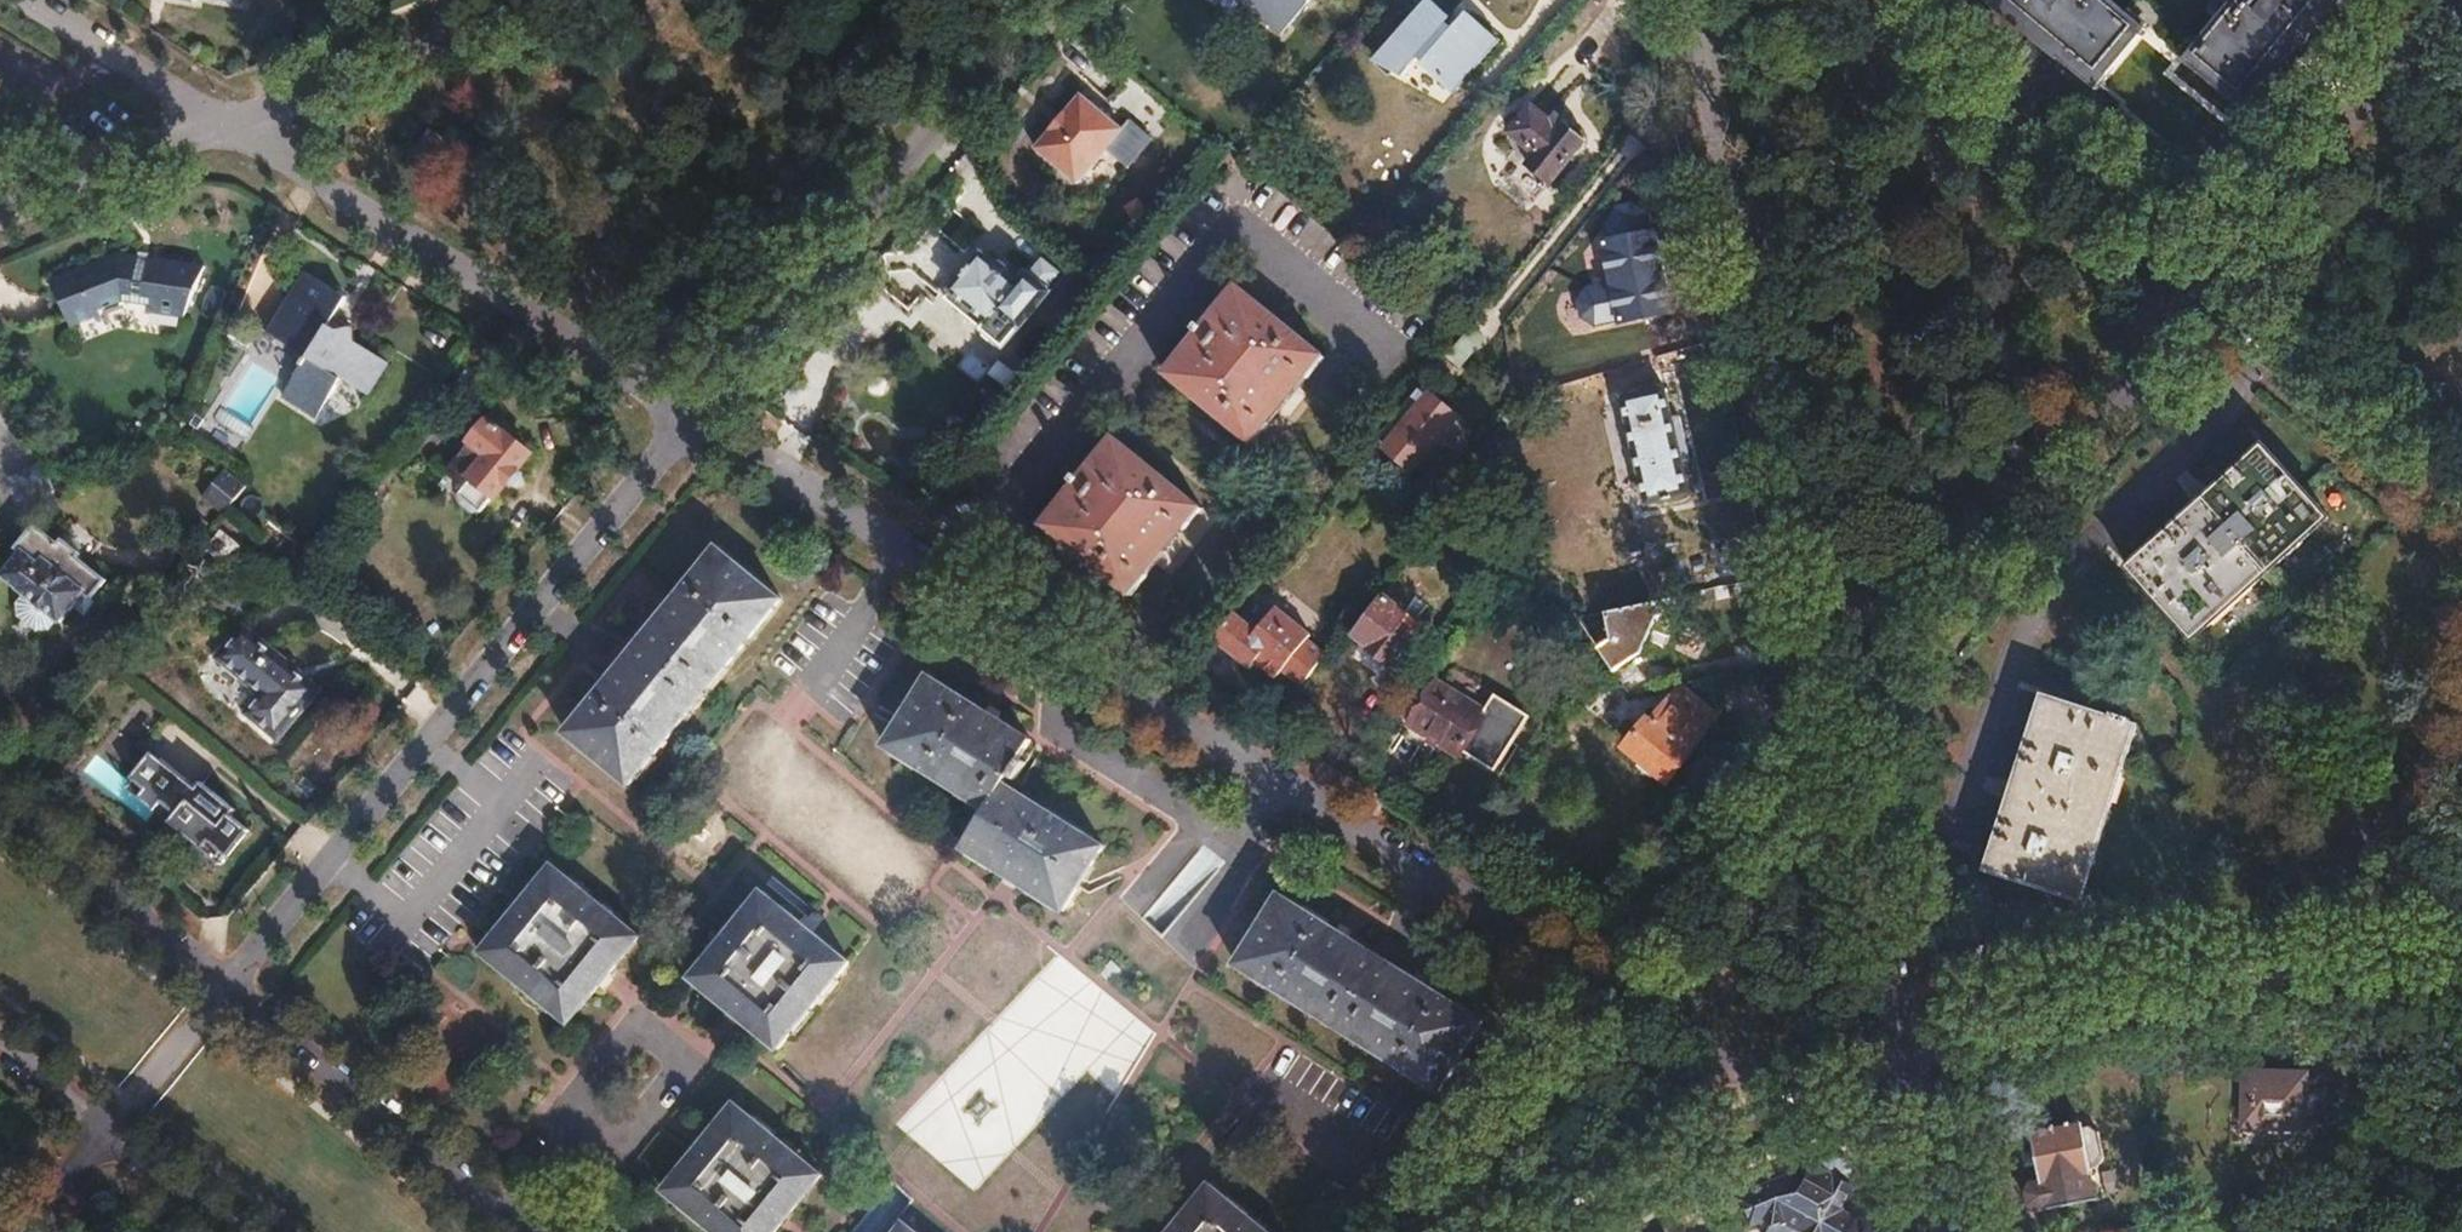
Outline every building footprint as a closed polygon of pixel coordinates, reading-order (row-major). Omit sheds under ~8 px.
[(1275,39),(1313,0),(1234,0),(1275,39)] [(2062,54),(2058,59),(2096,90),(2145,31),(2108,0),(1996,0),(2062,54)] [(2183,62),(2244,112),(2275,75),(2270,70),(2328,0),(2234,0),(2183,62)] [(1427,2),(1379,57),(1399,75),(1415,58),(1453,92),(1499,41),(1468,14),(1459,24),(1438,6),(1435,9),(1427,2)] [(1078,99),(1035,151),(1077,186),(1105,150),(1129,170),(1151,142),(1128,123),(1120,132),(1078,99)] [(1532,106),(1511,132),(1538,154),(1529,165),(1551,182),(1574,154),(1579,153),(1582,150),(1585,147),(1586,142),(1585,138),(1584,134),(1581,131),(1577,129),(1573,128),(1565,122),(1559,128),(1532,106)] [(432,132),(415,152),(437,168),(454,148),(432,132)] [(1673,312),(1654,227),(1595,240),(1604,282),(1587,286),(1576,301),(1579,316),(1593,324),(1615,320),(1616,325),(1673,312)] [(981,255),(944,299),(983,331),(980,338),(995,349),(999,348),(1001,346),(1005,349),(1067,274),(1043,255),(1018,285),(1008,277),(1008,270),(1001,264),(995,266),(981,255)] [(116,256),(50,282),(69,327),(99,316),(97,312),(122,302),(152,307),(152,314),(185,318),(205,269),(116,256)] [(306,270),(267,330),(308,356),(284,395),(317,416),(342,378),(367,394),(387,361),(329,323),(347,296),(306,270)] [(1234,285),(1163,372),(1254,445),(1325,359),(1234,285)] [(1461,337),(1432,373),(1445,384),(1501,316),(1487,306),(1461,337)] [(219,417),(252,435),(284,380),(250,361),(219,417)] [(1000,361),(990,375),(1014,392),(1024,378),(1000,361)] [(1419,388),(1377,439),(1411,468),(1453,416),(1419,388)] [(1664,390),(1622,400),(1647,507),(1690,497),(1683,468),(1692,466),(1681,420),(1672,422),(1664,390)] [(476,438),(448,473),(465,487),(454,499),(479,519),(531,453),(508,433),(505,437),(488,423),(486,426),(480,421),(470,434),(476,438)] [(1112,436),(1041,522),(1131,596),(1202,509),(1112,436)] [(2264,448),(2128,568),(2193,642),(2329,520),(2264,448)] [(226,470),(202,498),(223,515),(246,486),(226,470)] [(25,554),(6,579),(28,596),(20,606),(22,619),(38,631),(50,629),(51,630),(59,620),(63,623),(87,593),(70,579),(75,573),(58,560),(63,553),(55,547),(59,542),(37,525),(18,549),(25,554)] [(222,530),(207,549),(233,570),(248,551),(222,530)] [(600,689),(563,733),(627,786),(780,601),(716,548),(679,592),(600,689)] [(1387,597),(1355,634),(1372,647),(1370,650),(1391,666),(1424,626),(1387,597)] [(1611,641),(1599,649),(1603,656),(1616,674),(1645,655),(1658,619),(1654,604),(1605,615),(1611,641)] [(1233,614),(1211,641),(1249,671),(1254,665),(1275,681),(1280,674),(1300,689),(1324,658),(1306,643),(1309,639),(1274,611),(1257,632),(1233,614)] [(245,628),(218,659),(263,695),(247,715),(279,741),(320,691),(245,628)] [(1426,675),(1405,709),(1416,716),(1410,727),(1458,757),(1487,714),(1426,675)] [(930,677),(886,746),(987,809),(963,847),(1042,897),(1065,911),(1106,847),(1004,783),(1032,740),(977,706),(930,677)] [(1650,720),(1626,749),(1667,782),(1691,753),(1689,751),(1702,736),(1700,734),(1712,719),(1685,697),(1673,712),(1666,706),(1653,722),(1650,720)] [(2044,699),(1987,870),(2079,901),(2136,731),(2044,699)] [(227,856),(248,830),(230,815),(234,810),(200,782),(195,787),(160,758),(155,764),(135,788),(132,793),(154,811),(161,802),(187,823),(180,831),(201,849),(208,840),(227,856)] [(208,840),(201,849),(220,864),(227,856),(208,840)] [(550,867),(479,953),(566,1025),(600,984),(638,939),(550,867)] [(761,894),(689,981),(730,1014),(776,1052),(848,965),(761,894)] [(1279,895),(1234,965),(1438,1091),(1483,1022),(1430,989),(1315,917),(1279,895)] [(2306,1075),(2243,1073),(2242,1130),(2305,1131),(2306,1075)] [(661,1192),(710,1231),(775,1231),(821,1177),(734,1105),(700,1146),(661,1192)] [(2038,1215),(2047,1213),(2099,1204),(2092,1168),(2099,1167),(2105,1160),(2100,1134),(2091,1128),(2084,1129),(2083,1125),(2031,1134),(2042,1185),(2032,1186),(2028,1195),(2030,1208),(2038,1215)] [(1736,1200),(1747,1226),(1762,1219),(1771,1225),(1768,1231),(1800,1231),(1801,1230),(1804,1231),(1855,1231),(1859,1225),(1840,1214),(1853,1190),(1848,1187),(1851,1183),(1848,1168),(1837,1162),(1821,1166),(1818,1171),(1814,1169),(1806,1182),(1796,1178),(1736,1200)] [(1172,1231),(1268,1231),(1211,1186),(1172,1231)]
